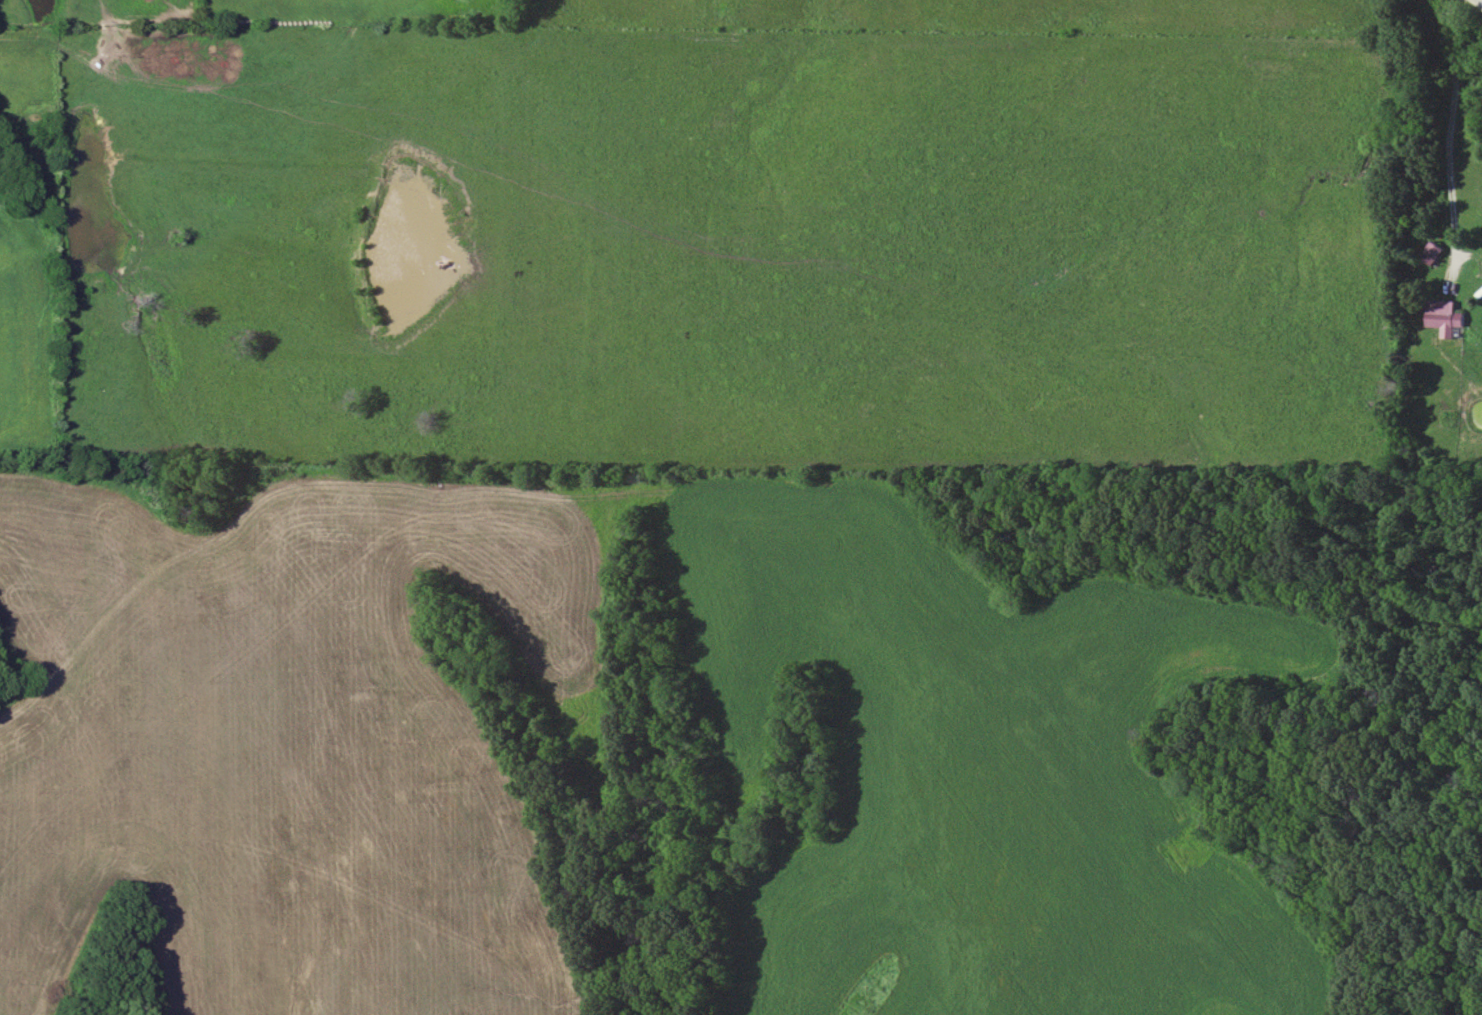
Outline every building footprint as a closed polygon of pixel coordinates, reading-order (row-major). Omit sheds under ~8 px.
[(1447,250),(1434,239),(1421,255),(1434,266),(1447,250)] [(1456,338),(1456,326),(1465,326),(1466,313),(1456,312),(1457,301),(1429,300),(1428,327),(1442,327),(1442,338),(1456,338)]
